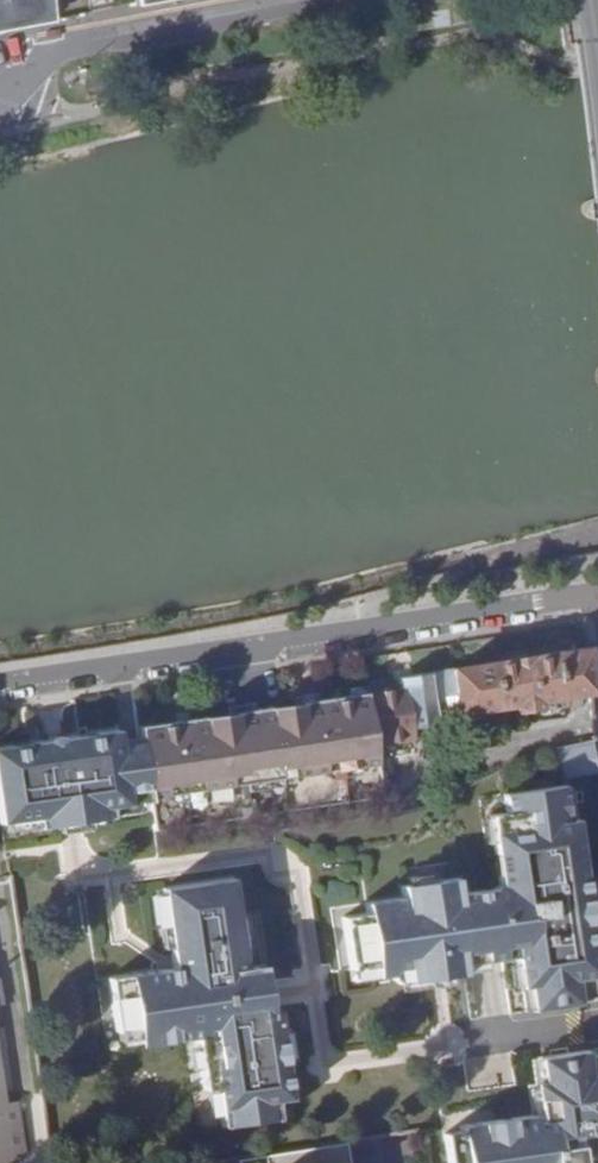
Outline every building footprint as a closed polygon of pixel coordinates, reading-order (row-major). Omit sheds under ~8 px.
[(70,21),(67,0),(0,0),(0,29),(70,21)] [(589,648),(453,668),(459,711),(516,703),(517,710),(539,706),(538,700),(593,691),(596,691),(589,648)] [(142,725),(144,738),(150,785),(157,829),(387,795),(374,719),(369,692),(304,701),(273,705),(237,711),(206,715),(142,725)] [(402,715),(374,719),(387,795),(390,812),(417,808),(402,715)] [(0,744),(0,810),(2,821),(46,815),(48,825),(110,816),(109,805),(132,802),(130,788),(150,785),(144,738),(122,740),(121,726),(0,744)] [(558,749),(564,778),(597,773),(597,758),(597,739),(558,749)] [(466,978),(464,968),(486,964),(517,960),(521,992),(530,991),(534,1014),(577,1008),(574,983),(597,980),(597,971),(577,825),(572,825),(566,790),(505,799),(507,817),(493,819),(504,892),(461,899),(458,882),(403,889),(405,902),(366,908),(368,919),(344,923),(351,975),(375,972),(376,981),(390,979),(391,983),(398,987),(466,978)] [(228,876),(158,886),(169,965),(104,976),(112,1029),(134,1027),(136,1043),(192,1034),(201,1086),(215,1084),(221,1120),(279,1111),(277,1095),(291,1092),(277,1004),(266,1007),(259,964),(240,966),(228,876)] [(464,968),(466,978),(488,975),(486,964),(464,968)] [(574,983),(577,1008),(597,1005),(597,980),(574,983)] [(541,1055),(544,1079),(537,1080),(542,1110),(462,1122),(463,1129),(446,1132),(450,1162),(597,1162),(597,1046),(541,1055)] [(485,1085),(506,1083),(504,1065),(483,1067),(485,1085)] [(12,1152),(25,1151),(17,1101),(3,1102),(0,1081),(0,1162),(13,1162),(12,1152)] [(348,1139),(239,1156),(240,1162),(352,1162),(348,1139)]
